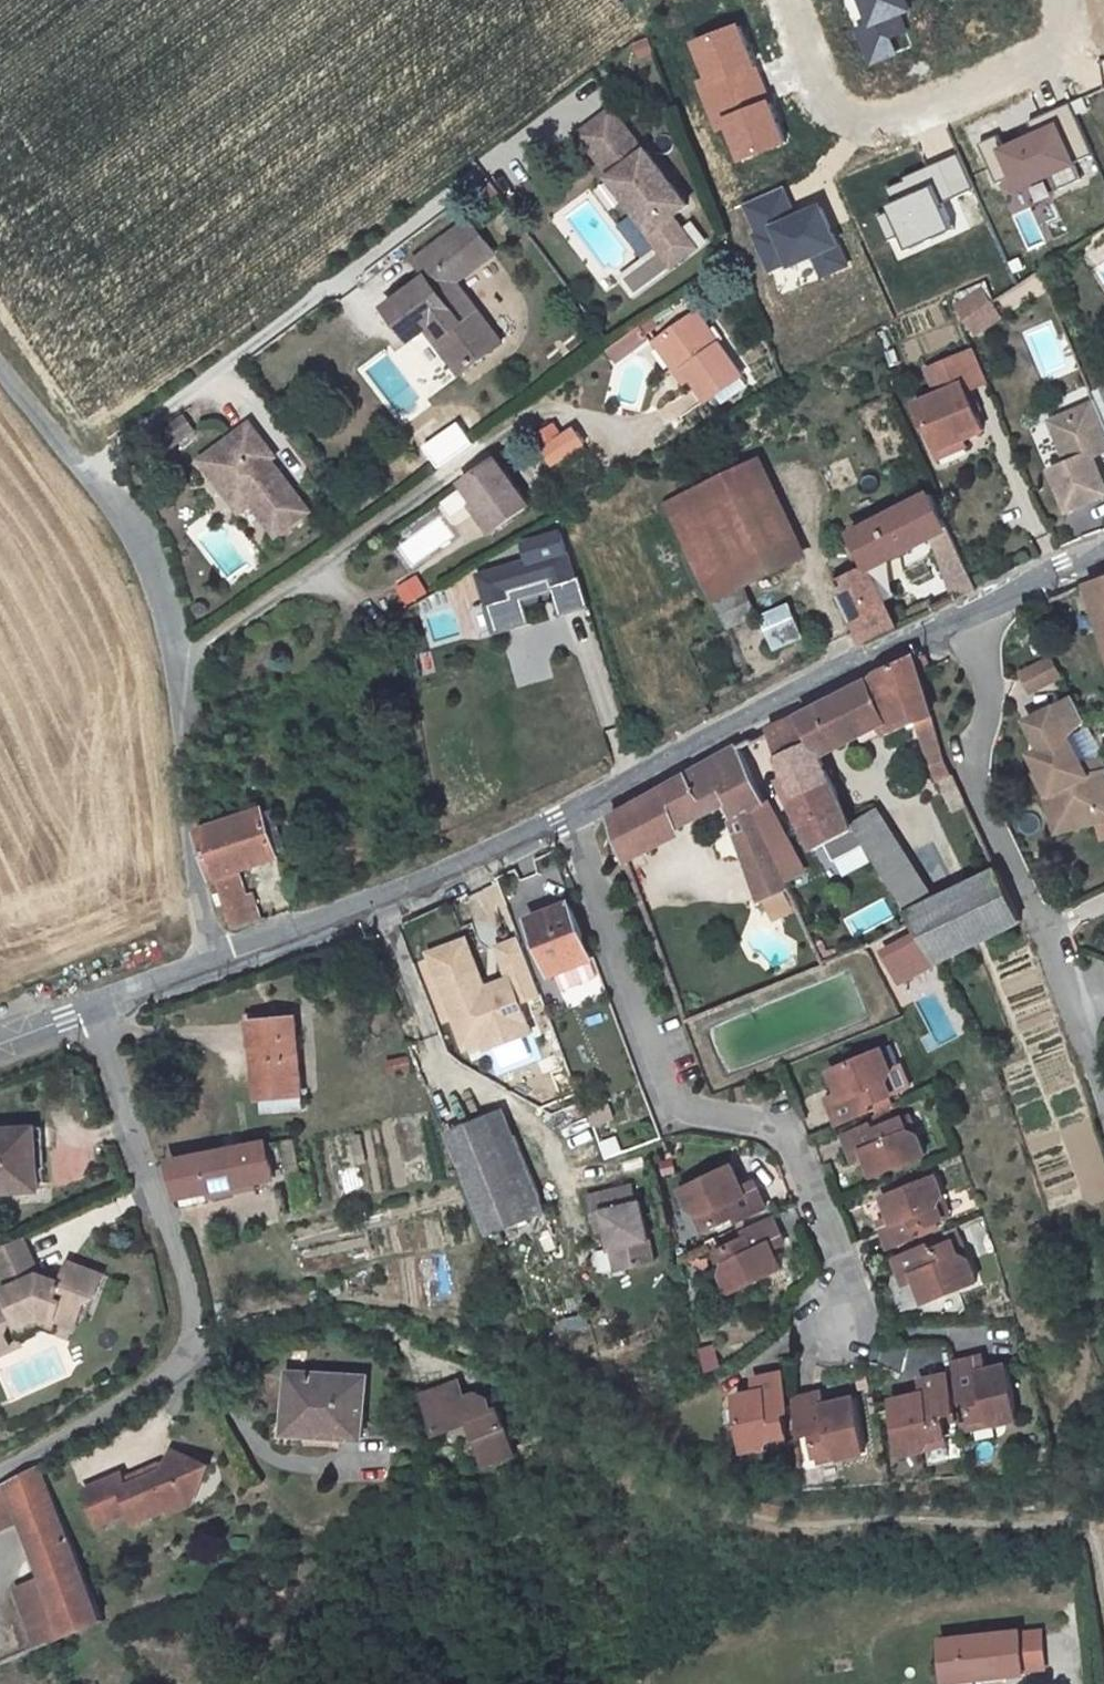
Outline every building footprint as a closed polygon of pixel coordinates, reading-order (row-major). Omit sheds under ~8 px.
[(613,105),(581,130),(613,172),(611,174),(652,228),(689,200),(647,146),(645,148),(613,105)] [(469,220),(412,262),(423,277),(382,309),(408,342),(424,329),(458,375),(500,342),(454,281),(493,252),(469,220)] [(955,300),(976,336),(1007,319),(986,283),(955,300)] [(698,310),(690,315),(713,347),(720,342),(698,310)] [(690,315),(654,341),(677,373),(685,368),(707,400),(742,374),(720,342),(713,347),(690,315)] [(616,356),(647,334),(639,324),(608,346),(616,356)] [(945,365),(927,373),(937,397),(914,406),(925,433),(933,429),(943,452),(963,443),(986,434),(978,415),(973,417),(964,397),(974,393),(989,387),(972,350),(944,363),(945,365)] [(685,368),(677,373),(683,384),(691,378),(685,368)] [(974,393),(964,397),(973,417),(978,415),(983,413),(974,393)] [(1096,406),(1069,418),(1082,422),(1100,414),(1096,406)] [(1052,425),(1070,466),(1053,473),(1071,515),(1103,500),(1103,479),(1094,457),(1103,453),(1103,424),(1100,414),(1082,422),(1069,418),(1052,425)] [(184,415),(162,432),(171,445),(194,428),(184,415)] [(251,422),(211,452),(219,464),(211,470),(226,492),(238,483),(252,502),(276,535),(310,510),(280,470),(273,475),(264,464),(276,455),(251,422)] [(580,426),(545,447),(559,469),(593,448),(580,426)] [(933,429),(925,433),(938,461),(966,450),(963,443),(943,452),(933,429)] [(211,452),(202,458),(211,470),(219,464),(211,452)] [(496,455),(462,479),(476,498),(480,505),(474,509),(489,532),(531,502),(496,455)] [(761,462),(668,509),(717,604),(747,589),(809,558),(761,462)] [(238,483),(226,492),(240,511),(252,502),(238,483)] [(932,495),(851,536),(855,544),(845,550),(856,571),(833,582),(858,633),(864,645),(896,630),(867,569),(926,538),(947,528),(932,495)] [(469,503),(474,509),(480,505),(476,498),(469,503)] [(440,514),(395,544),(410,567),(455,536),(440,514)] [(947,528),(926,538),(954,602),(978,591),(974,584),(947,528)] [(561,532),(526,541),(531,559),(482,572),(490,604),(511,599),(509,591),(549,581),(551,587),(574,581),(561,532)] [(427,590),(418,576),(400,586),(409,600),(427,590)] [(1089,584),(1103,630),(1103,579),(1089,584)] [(747,589),(717,604),(730,631),(760,616),(747,589)] [(776,648),(810,637),(797,600),(764,611),(776,648)] [(573,642),(599,729),(621,723),(588,611),(502,636),(517,687),(551,677),(543,651),(573,642)] [(1030,691),(1065,679),(1056,654),(1021,666),(1030,691)] [(795,715),(769,728),(770,734),(796,799),(831,782),(820,757),(881,724),(886,734),(914,721),(923,753),(928,752),(953,812),(962,808),(946,774),(946,766),(913,659),(879,674),(867,682),(860,685),(848,690),(827,701),(797,717),(795,715)] [(1059,798),(1052,802),(1054,819),(1066,825),(1098,818),(1103,808),(1103,804),(1102,796),(1103,795),(1103,767),(1088,769),(1071,741),(1089,722),(1085,715),(1075,698),(1030,725),(1046,753),(1036,760),(1047,778),(1059,798)] [(662,788),(609,819),(625,864),(660,847),(679,830),(676,824),(725,795),(733,813),(730,814),(760,900),(785,889),(782,883),(802,874),(765,802),(737,747),(710,762),(683,776),(682,780),(675,784),(670,787),(662,788)] [(1040,781),(1052,802),(1059,798),(1047,778),(1040,781)] [(831,782),(796,799),(807,816),(799,820),(814,851),(852,830),(850,826),(831,782)] [(274,808),(263,812),(276,853),(289,849),(274,808)] [(872,808),(850,826),(852,830),(907,915),(936,900),(872,808)] [(1103,825),(1103,808),(1098,818),(1066,825),(1054,819),(1055,835),(1103,825)] [(262,809),(199,830),(218,893),(222,906),(230,932),(254,923),(238,871),(278,858),(276,853),(263,812),(262,809)] [(936,900),(907,915),(913,924),(936,962),(1021,922),(994,871),(936,900)] [(568,901),(533,916),(555,970),(592,956),(568,901)] [(516,999),(537,991),(516,935),(494,943),(506,975),(481,984),(479,985),(480,990),(473,993),(466,975),(477,971),(463,935),(427,949),(462,1044),(479,1038),(482,1045),(527,1029),(516,999)] [(592,956),(555,970),(561,987),(598,971),(592,956)] [(1017,995),(1041,987),(1035,970),(1011,978),(1017,995)] [(481,984),(477,971),(466,975),(473,993),(480,990),(479,985),(481,984)] [(295,1021),(251,1024),(256,1101),(299,1098),(295,1021)] [(834,1125),(872,1110),(869,1104),(887,1098),(882,1083),(886,1071),(878,1050),(827,1070),(836,1092),(823,1097),(834,1125)] [(390,1075),(415,1069),(411,1054),(386,1060),(390,1075)] [(882,1083),(887,1098),(896,1094),(886,1071),(882,1083)] [(500,1111),(488,1116),(530,1217),(541,1212),(500,1111)] [(488,1116),(446,1132),(493,1245),(501,1241),(497,1231),(530,1217),(488,1116)] [(916,1138),(907,1116),(899,1120),(906,1135),(916,1138)] [(863,1160),(870,1178),(923,1157),(916,1138),(906,1135),(899,1120),(874,1130),(872,1123),(839,1136),(851,1165),(863,1160)] [(0,1130),(0,1192),(42,1191),(38,1128),(0,1130)] [(264,1146),(171,1164),(178,1199),(203,1194),(274,1182),(264,1146)] [(705,1224),(733,1213),(735,1219),(764,1207),(752,1180),(738,1185),(729,1163),(678,1183),(686,1201),(697,1208),(705,1224)] [(880,1195),(888,1215),(876,1220),(887,1248),(917,1236),(914,1227),(941,1218),(935,1202),(940,1194),(933,1174),(880,1195)] [(203,1194),(178,1199),(179,1207),(205,1202),(203,1194)] [(935,1202),(941,1218),(948,1215),(940,1194),(935,1202)] [(635,1200),(591,1209),(595,1225),(606,1223),(611,1243),(615,1260),(625,1258),(632,1281),(659,1276),(645,1215),(638,1217),(635,1200)] [(686,1201),(696,1228),(705,1224),(697,1208),(686,1201)] [(744,1238),(716,1249),(722,1265),(717,1273),(726,1294),(778,1272),(771,1251),(781,1247),(769,1219),(740,1230),(744,1238)] [(606,1223),(595,1225),(600,1245),(611,1243),(606,1223)] [(25,1237),(0,1249),(0,1263),(13,1289),(7,1292),(10,1297),(0,1301),(0,1355),(15,1348),(10,1337),(13,1325),(21,1322),(23,1326),(43,1316),(61,1322),(65,1311),(85,1318),(90,1305),(97,1301),(106,1278),(71,1265),(66,1279),(48,1273),(48,1276),(43,1274),(25,1237)] [(951,1244),(956,1257),(969,1262),(961,1240),(951,1244)] [(922,1302),(975,1281),(969,1262),(956,1257),(951,1244),(931,1251),(928,1243),(891,1257),(901,1285),(914,1280),(922,1302)] [(722,1265),(716,1249),(708,1251),(717,1273),(722,1265)] [(625,1258),(615,1260),(620,1284),(632,1281),(625,1258)] [(85,1318),(65,1311),(61,1322),(80,1329),(85,1318)] [(43,1316),(23,1326),(26,1334),(45,1324),(58,1329),(58,1328),(61,1323),(61,1322),(43,1316)] [(1021,1424),(1007,1370),(987,1375),(985,1363),(958,1370),(966,1408),(972,1406),(972,1407),(977,1425),(991,1422),(1001,1428),(1021,1424)] [(361,1374),(285,1371),(284,1425),(305,1425),(304,1437),(336,1439),(337,1433),(359,1434),(361,1374)] [(733,1400),(748,1453),(766,1449),(775,1436),(788,1433),(783,1413),(787,1412),(778,1375),(751,1381),(755,1394),(733,1400)] [(957,1416),(948,1379),(919,1385),(922,1399),(895,1406),(906,1459),(929,1454),(935,1443),(950,1441),(945,1419),(957,1416)] [(813,1435),(818,1456),(835,1452),(848,1458),(868,1453),(856,1400),(825,1407),(822,1393),(794,1401),(804,1438),(813,1435)] [(458,1394),(424,1409),(439,1446),(472,1432),(489,1477),(519,1465),(503,1421),(496,1424),(490,1409),(480,1404),(465,1410),(458,1394)] [(979,1434),(1001,1428),(991,1422),(977,1425),(979,1434)] [(766,1449),(791,1442),(788,1433),(775,1436),(766,1449)] [(929,1454),(952,1449),(950,1441),(935,1443),(929,1454)] [(821,1465),(848,1458),(835,1452),(818,1456),(819,1459),(821,1465)] [(169,1472),(130,1488),(127,1490),(125,1483),(123,1478),(88,1492),(102,1526),(136,1513),(141,1526),(177,1511),(200,1504),(214,1465),(175,1453),(169,1472)] [(3,1485),(0,1486),(0,1526),(17,1519),(42,1575),(14,1586),(40,1648),(68,1636),(105,1619),(39,1466),(3,1485)] [(166,1466),(125,1483),(127,1490),(130,1488),(169,1472),(166,1466)] [(2,1661),(35,1646),(21,1616),(0,1625),(0,1657),(2,1661)] [(1015,1628),(935,1637),(941,1676),(980,1672),(980,1675),(1021,1671),(1015,1628)] [(941,1676),(942,1683),(959,1683),(981,1682),(980,1675),(980,1672),(941,1676)]
